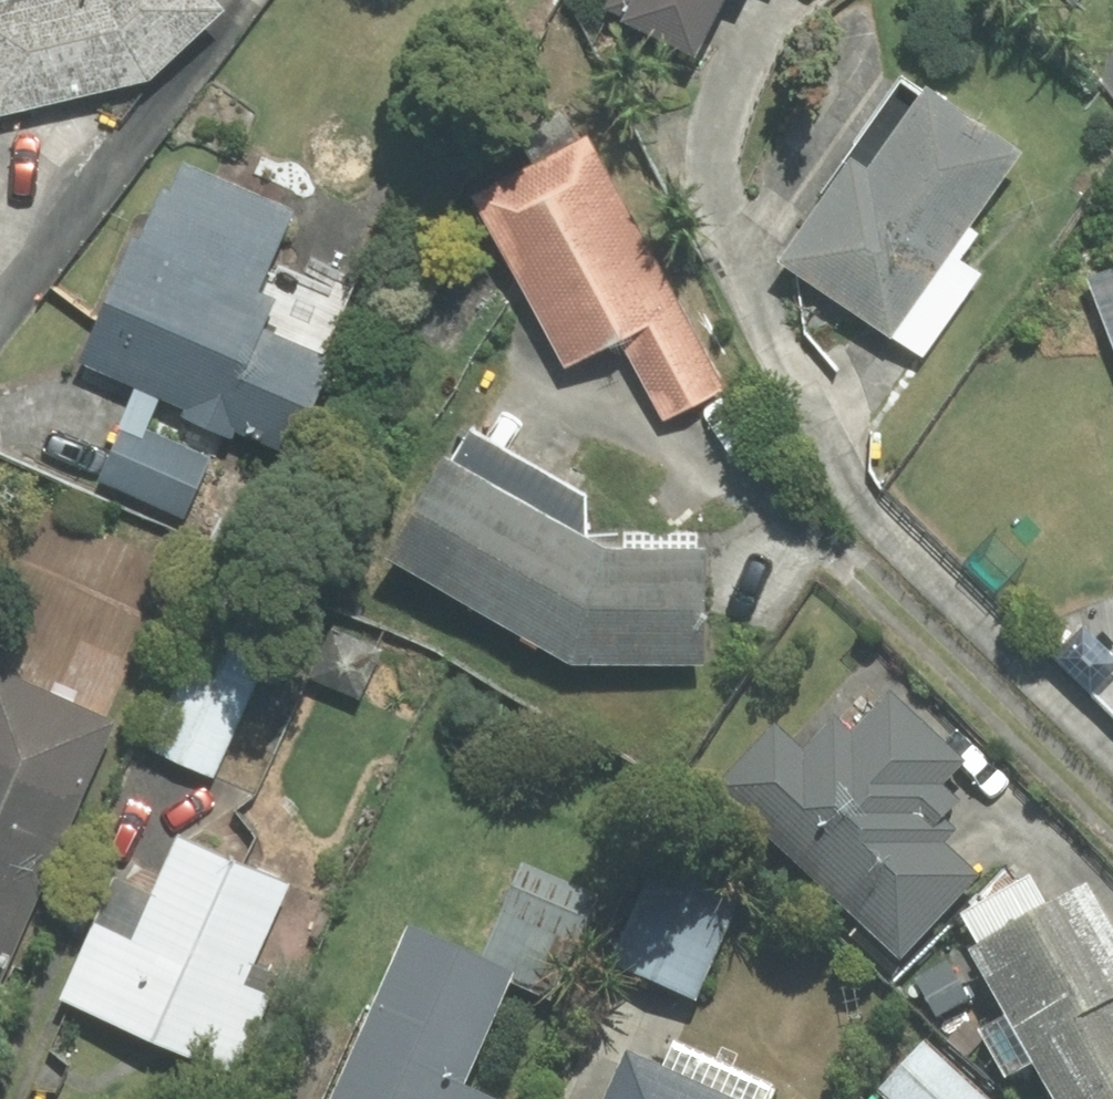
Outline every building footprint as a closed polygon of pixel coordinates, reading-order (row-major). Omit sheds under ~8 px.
[(147,78),(221,9),(212,0),(0,0),(0,114),(147,78)] [(611,7),(628,15),(625,19),(693,52),(719,0),(614,0),(611,7)] [(1014,156),(904,81),(780,262),(922,359),(981,273),(962,260),(981,233),(967,224),(1014,156)] [(586,139),(475,198),(565,365),(622,335),(665,414),(719,385),(586,139)] [(232,437),(235,430),(290,455),(335,358),(266,328),(280,297),(256,287),(290,212),(175,160),(83,361),(188,409),(184,416),(232,437)] [(1089,274),(1112,338),(1112,265),(1089,274)] [(99,480),(182,517),(209,458),(125,421),(99,480)] [(585,535),(585,495),(472,428),(452,461),(445,460),(390,560),(572,659),(702,659),(701,535),(585,535)] [(103,726),(93,722),(162,558),(45,509),(0,615),(0,966),(103,726)] [(213,777),(266,655),(203,628),(150,749),(213,777)] [(804,750),(775,722),(719,781),(900,951),(972,875),(937,842),(951,828),(939,817),(955,799),(939,784),(962,760),(890,693),(851,734),(834,718),(804,750)] [(66,997),(239,1072),(272,997),(243,985),(285,887),(180,841),(156,897),(116,880),(66,997)] [(742,900),(659,861),(612,959),(694,998),(742,900)] [(522,864),(482,958),(513,972),(509,981),(550,998),(594,895),(522,864)] [(1005,1076),(1032,1061),(1053,1098),(1112,1098),(1112,930),(1088,884),(1045,907),(1030,879),(966,914),(983,945),(973,951),(1008,1014),(980,1030),(1005,1076)] [(463,1085),(509,981),(513,972),(482,958),(410,927),(334,1098),(494,1098),(463,1085)] [(936,1017),(968,999),(947,962),(915,980),(936,1017)] [(607,1098),(768,1098),(773,1087),(673,1041),(661,1066),(629,1052),(607,1098)] [(880,1089),(891,1098),(985,1098),(925,1043),(880,1089)]
